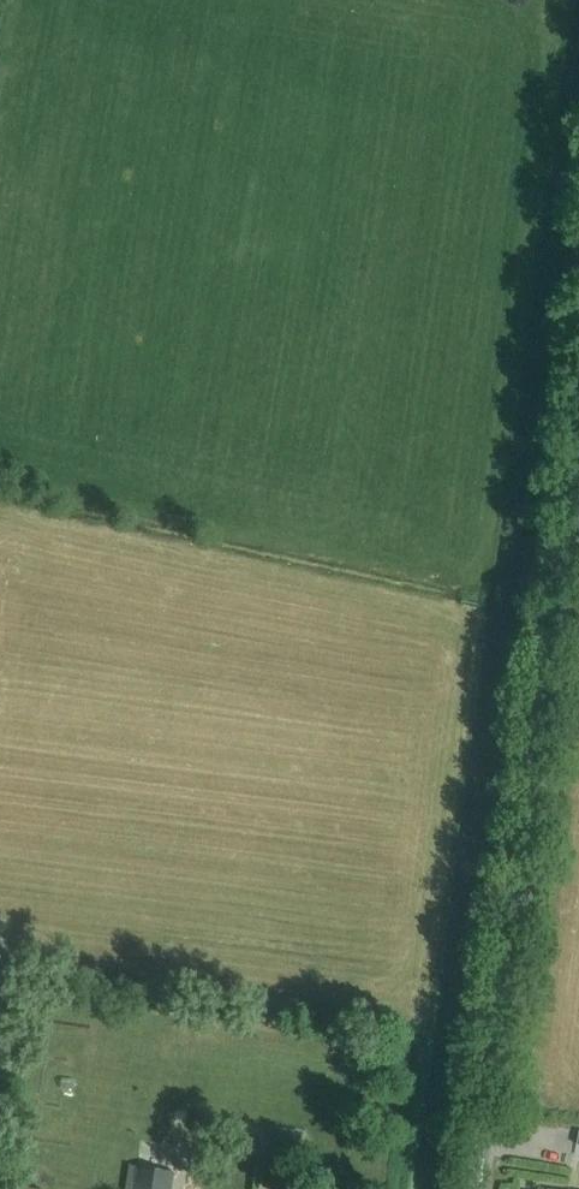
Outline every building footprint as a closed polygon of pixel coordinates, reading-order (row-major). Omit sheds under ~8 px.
[(174,1172),(136,1167),(132,1188),(171,1188),(174,1172)]
